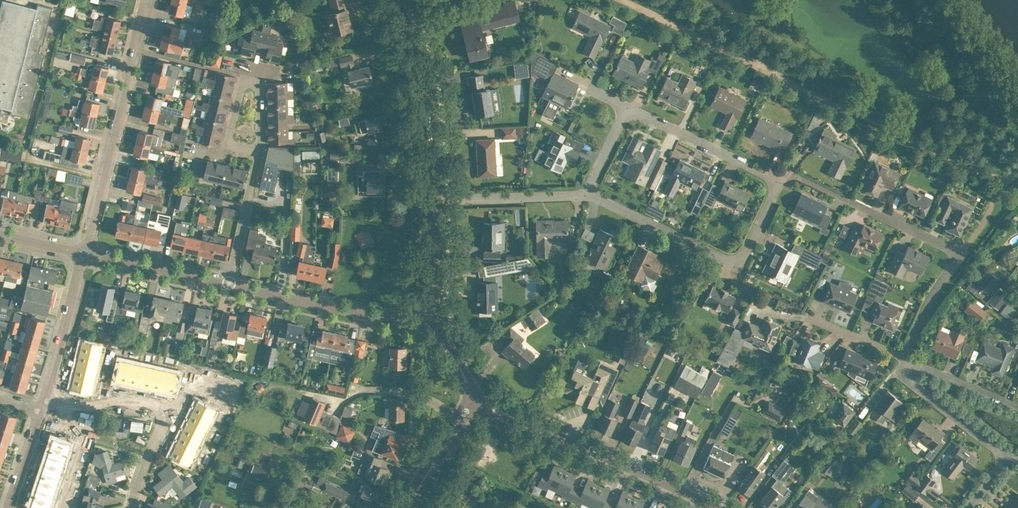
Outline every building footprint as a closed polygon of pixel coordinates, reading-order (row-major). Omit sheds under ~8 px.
[(169,12),(178,14),(183,15),(190,17),(193,5),(186,4),(172,0),(169,12)] [(331,5),(333,13),(328,14),(330,23),(333,33),(352,29),(347,9),(344,10),(342,3),(351,0),(330,0),(331,5)] [(0,15),(0,54),(42,64),(44,53),(39,52),(41,44),(43,45),(53,7),(38,3),(36,12),(3,4),(0,15)] [(74,15),(76,8),(68,5),(65,13),(74,15)] [(470,59),(480,56),(489,54),(482,29),(496,25),(491,7),(475,11),(477,17),(461,21),(470,59)] [(594,57),(598,48),(602,39),(603,40),(610,25),(580,11),(572,27),(573,27),(573,26),(591,34),(583,52),(594,57)] [(95,18),(93,24),(118,30),(121,20),(102,16),(101,20),(95,18)] [(118,30),(93,24),(92,28),(105,31),(104,34),(116,37),(118,30)] [(166,24),(163,36),(177,39),(184,41),(187,29),(180,27),(176,26),(166,24)] [(257,45),(262,46),(267,26),(263,25),(262,31),(253,29),(251,37),(244,35),(240,52),(254,56),(257,45)] [(267,26),(262,46),(268,47),(266,59),(279,62),(283,45),(276,43),(278,35),(270,33),(271,28),(267,27),(267,26)] [(115,44),(116,37),(104,34),(103,37),(92,35),(91,39),(115,44)] [(752,34),(750,42),(760,45),(761,44),(765,45),(767,39),(762,38),(762,37),(752,34)] [(160,41),(159,45),(160,46),(160,47),(166,49),(164,55),(180,58),(181,51),(183,45),(191,47),(192,43),(187,41),(184,41),(177,39),(163,36),(162,40),(160,41)] [(112,54),(115,44),(91,39),(90,45),(101,48),(100,48),(100,51),(112,54)] [(93,46),(91,52),(99,54),(100,51),(100,48),(101,48),(93,46)] [(533,50),(531,71),(550,80),(542,95),(551,100),(544,114),(554,119),(561,105),(567,108),(568,105),(570,106),(573,101),(571,100),(576,88),(570,85),(572,80),(554,72),(559,63),(533,50)] [(215,51),(212,64),(221,66),(224,53),(215,51)] [(86,57),(71,53),(71,54),(67,53),(66,59),(69,60),(84,64),(86,57)] [(657,60),(656,60),(662,62),(663,63),(666,56),(659,53),(657,60)] [(42,64),(0,54),(0,105),(11,108),(10,113),(28,117),(42,64)] [(640,87),(652,61),(637,54),(634,62),(622,57),(615,72),(629,79),(628,81),(640,87)] [(352,55),(342,57),(339,58),(341,65),(347,64),(348,71),(352,85),(373,80),(369,66),(354,70),(353,62),(354,62),(352,55)] [(157,59),(154,71),(168,74),(168,75),(177,77),(179,71),(170,69),(171,63),(157,59)] [(527,62),(514,64),(516,77),(529,76),(527,62)] [(78,67),(77,73),(82,74),(91,76),(106,80),(109,68),(94,64),(94,65),(91,64),(88,65),(87,69),(82,67),(82,68),(78,67)] [(151,77),(150,80),(151,82),(151,83),(157,84),(156,90),(173,94),(175,88),(177,77),(168,75),(168,74),(154,71),(153,76),(151,77)] [(203,77),(202,81),(233,88),(235,80),(234,80),(235,76),(217,71),(215,79),(203,77)] [(194,74),(192,81),(199,82),(201,75),(194,74)] [(482,74),(478,75),(468,77),(471,96),(473,95),(476,115),(486,113),(494,112),(490,89),(485,89),(482,74)] [(683,108),(687,99),(696,81),(685,75),(680,84),(667,78),(658,95),(683,108)] [(103,91),(106,80),(91,76),(88,88),(93,89),(103,91)] [(213,88),(211,95),(230,100),(233,88),(202,81),(201,86),(206,88),(207,86),(213,88)] [(268,86),(268,95),(293,94),(293,90),(287,90),(287,82),(268,82),(268,86)] [(760,91),(762,88),(751,83),(749,88),(752,89),(753,88),(760,91)] [(729,130),(733,121),(735,116),(736,117),(745,99),(719,87),(715,97),(714,97),(713,99),(714,99),(711,105),(712,105),(713,103),(728,110),(720,126),(729,130)] [(190,89),(185,94),(190,98),(195,93),(190,89)] [(148,94),(145,106),(159,110),(179,115),(181,108),(175,107),(175,108),(170,106),(170,107),(161,105),(162,98),(148,94)] [(268,95),(268,107),(287,106),(287,98),(293,98),(293,94),(268,95)] [(204,101),(203,105),(227,111),(230,100),(211,95),(209,103),(204,101)] [(73,104),(72,109),(73,109),(83,112),(83,111),(97,115),(100,103),(90,101),(86,100),(79,98),(78,105),(73,104)] [(207,111),(205,118),(224,123),(227,111),(203,105),(202,109),(207,111)] [(179,115),(159,110),(145,106),(142,118),(164,124),(167,112),(179,115)] [(268,107),(268,119),(293,118),(293,114),(287,114),(287,106),(268,107)] [(64,107),(62,113),(74,116),(81,117),(80,123),(84,124),(94,127),(94,126),(96,125),(97,122),(96,120),(97,115),(83,111),(83,112),(73,109),(72,109),(68,108),(64,107)] [(815,112),(812,120),(818,123),(826,117),(815,112)] [(362,133),(369,132),(371,131),(373,138),(368,138),(367,146),(380,148),(381,139),(379,139),(376,130),(388,127),(385,114),(365,119),(359,120),(362,133)] [(175,129),(174,132),(186,135),(190,118),(184,117),(181,130),(175,129)] [(197,128),(196,128),(221,134),(224,123),(205,118),(204,126),(197,124),(198,123),(192,122),(191,126),(197,128)] [(268,119),(269,130),(288,130),(288,122),(293,122),(293,118),(268,119)] [(785,146),(789,137),(791,133),(760,118),(751,135),(776,148),(779,143),(785,146)] [(58,132),(71,135),(73,129),(60,125),(58,132)] [(502,138),(516,137),(515,126),(501,127),(502,138)] [(525,127),(517,127),(518,137),(526,136),(525,127)] [(219,142),(221,134),(196,128),(195,133),(202,134),(200,142),(218,146),(219,142)] [(814,150),(815,150),(816,148),(836,158),(829,172),(840,177),(846,165),(847,166),(856,149),(834,138),(836,135),(824,129),(814,150)] [(139,130),(136,142),(156,147),(158,135),(139,130)] [(288,138),(288,130),(269,130),(269,143),(279,143),(294,142),(293,138),(288,138)] [(546,151),(541,161),(561,171),(567,159),(573,163),(579,151),(583,142),(566,134),(565,136),(553,130),(550,137),(552,139),(546,151)] [(324,131),(316,133),(319,142),(326,140),(324,131)] [(182,153),(186,135),(174,132),(173,132),(171,141),(180,143),(178,152),(182,153)] [(52,135),(50,141),(64,145),(66,139),(52,135)] [(77,135),(74,147),(88,151),(91,139),(81,136),(77,135)] [(633,137),(634,138),(624,159),(637,165),(631,178),(643,184),(660,149),(647,143),(646,145),(641,143),(642,141),(634,137),(633,137)] [(494,139),(487,139),(477,139),(479,176),(496,175),(494,139)] [(164,155),(165,149),(136,142),(133,154),(143,156),(147,157),(149,151),(164,155)] [(64,145),(60,162),(78,166),(79,161),(85,162),(88,151),(74,147),(64,145)] [(23,150),(3,146),(1,158),(21,162),(23,150)] [(294,147),(269,146),(260,188),(274,191),(280,166),(293,169),(294,147)] [(45,149),(43,158),(53,160),(55,152),(45,149)] [(302,151),(303,159),(320,158),(320,150),(302,151)] [(328,158),(328,180),(338,180),(339,160),(346,160),(346,151),(331,150),(330,158),(328,158)] [(872,152),(868,160),(873,163),(874,161),(877,155),(872,152)] [(671,177),(664,192),(672,196),(675,190),(680,181),(696,189),(705,171),(680,159),(671,176),(671,177)] [(203,178),(223,182),(227,165),(208,160),(203,178)] [(896,180),(899,173),(874,161),(873,163),(861,188),(867,191),(867,193),(870,195),(872,193),(877,195),(882,184),(892,189),(896,180)] [(238,168),(227,165),(223,182),(242,187),(246,170),(245,169),(244,168),(240,167),(238,168)] [(130,168),(129,171),(131,173),(129,178),(143,181),(172,188),(173,182),(153,177),(155,171),(146,169),(146,170),(132,166),(130,168)] [(358,175),(358,195),(368,195),(369,191),(384,191),(384,169),(369,169),(369,167),(362,167),(362,175),(358,175)] [(67,173),(65,182),(81,185),(83,177),(67,173)] [(37,182),(34,198),(42,200),(43,194),(46,179),(40,177),(39,183),(37,182)] [(140,193),(143,181),(129,178),(126,190),(140,193)] [(712,185),(704,202),(712,206),(716,198),(741,210),(750,193),(725,181),(721,189),(712,185)] [(903,185),(901,184),(897,192),(902,194),(906,186),(903,185)] [(931,199),(908,187),(899,206),(909,211),(910,209),(923,216),(925,212),(931,215),(934,209),(928,206),(931,199)] [(702,188),(697,198),(703,201),(708,190),(702,188)] [(2,205),(1,211),(13,214),(17,199),(18,191),(10,190),(9,197),(0,195),(0,205),(2,205)] [(337,199),(337,191),(327,191),(327,200),(337,199)] [(142,200),(168,206),(169,199),(144,193),(142,200)] [(178,193),(175,205),(184,207),(186,195),(178,193)] [(801,216),(818,224),(827,205),(801,193),(791,213),(800,218),(801,216)] [(941,194),(937,204),(940,206),(945,196),(941,194)] [(972,208),(963,204),(947,196),(936,220),(944,224),(945,221),(949,223),(946,229),(959,235),(972,208)] [(210,203),(221,206),(223,199),(211,197),(210,202),(210,203)] [(17,199),(13,214),(26,217),(27,211),(33,212),(35,203),(17,199)] [(60,208),(56,223),(70,226),(73,211),(75,212),(77,203),(61,199),(60,208)] [(137,209),(138,204),(123,200),(122,206),(137,209)] [(43,221),(56,223),(60,208),(54,207),(55,205),(47,203),(45,211),(43,221)] [(650,203),(645,212),(652,215),(657,206),(656,206),(651,203),(650,203)] [(695,204),(691,211),(697,214),(700,206),(695,204)] [(233,208),(223,206),(221,217),(231,219),(233,208)] [(147,227),(144,241),(158,244),(161,230),(163,223),(165,223),(167,214),(155,212),(154,218),(158,219),(157,221),(156,229),(147,227)] [(198,223),(205,224),(206,218),(207,218),(208,214),(200,212),(198,223)] [(292,222),(291,239),(299,240),(300,222),(301,222),(301,213),(295,212),(295,222),(292,222)] [(116,235),(130,238),(133,224),(124,222),(126,215),(121,213),(119,221),(116,235)] [(206,218),(205,224),(212,226),(214,220),(207,218),(206,218)] [(537,220),(537,231),(537,240),(538,240),(539,256),(552,255),(551,247),(549,247),(549,239),(565,239),(564,232),(567,231),(567,221),(546,221),(546,220),(537,220)] [(174,233),(171,247),(185,250),(188,236),(190,228),(181,226),(182,222),(176,221),(174,233)] [(500,252),(500,233),(501,223),(484,222),(483,238),(479,238),(479,247),(496,247),(496,253),(484,253),(484,260),(501,260),(501,252),(500,252)] [(841,234),(847,237),(852,226),(846,222),(841,234)] [(133,224),(130,238),(144,241),(147,227),(133,224)] [(878,242),(882,233),(864,225),(861,230),(855,226),(850,235),(844,248),(855,253),(860,243),(874,250),(878,242)] [(583,236),(592,240),(596,231),(587,227),(583,236)] [(253,253),(251,260),(260,262),(261,258),(274,261),(277,246),(265,244),(266,236),(257,234),(258,230),(250,228),(245,251),(253,253)] [(605,268),(615,246),(620,237),(601,228),(586,259),(605,268)] [(364,233),(357,237),(363,248),(370,244),(364,233)] [(188,236),(185,250),(199,253),(202,239),(188,236)] [(216,242),(212,256),(227,259),(230,245),(229,245),(231,238),(226,237),(224,244),(216,242)] [(202,239),(199,253),(212,256),(216,242),(202,239)] [(299,265),(297,274),(310,277),(314,259),(314,257),(313,257),(315,248),(316,245),(300,242),(297,254),(301,255),(299,265)] [(330,254),(328,265),(337,267),(340,255),(340,242),(331,242),(330,254)] [(776,244),(764,270),(773,274),(773,275),(782,280),(785,272),(789,273),(794,263),(797,265),(800,258),(815,265),(820,255),(794,242),(790,250),(776,244)] [(828,242),(824,252),(828,254),(830,251),(833,244),(828,242)] [(662,276),(658,274),(664,261),(655,257),(657,253),(638,244),(624,273),(642,282),(641,285),(651,290),(654,282),(660,285),(665,283),(662,276)] [(898,250),(894,259),(889,270),(892,272),(901,276),(902,275),(897,273),(902,264),(921,273),(929,256),(908,246),(904,253),(898,250)] [(822,255),(819,260),(826,263),(830,256),(823,253),(822,255)] [(528,257),(516,259),(518,270),(528,268),(533,263),(528,257)] [(5,280),(5,279),(7,273),(6,273),(9,260),(0,258),(0,279),(5,280)] [(314,259),(310,277),(323,280),(325,270),(326,267),(320,266),(321,261),(314,259)] [(7,273),(5,279),(17,282),(18,276),(22,277),(23,273),(24,269),(22,269),(23,263),(9,260),(6,273),(7,273)] [(499,263),(478,267),(480,275),(496,272),(496,274),(501,273),(499,263)] [(27,282),(24,297),(23,300),(48,310),(53,290),(47,288),(49,281),(54,283),(57,271),(31,265),(29,274),(27,282)] [(974,278),(980,283),(981,283),(990,271),(984,266),(974,278)] [(981,283),(980,283),(979,284),(989,291),(999,278),(990,271),(981,283)] [(876,272),(874,277),(882,281),(884,276),(876,272)] [(874,277),(866,297),(873,300),(881,281),(874,277)] [(599,278),(595,287),(604,291),(608,283),(606,282),(599,278)] [(27,282),(21,281),(17,295),(24,297),(27,282)] [(857,293),(850,290),(851,283),(849,282),(840,281),(838,285),(830,282),(822,300),(835,306),(835,305),(841,307),(841,308),(849,311),(857,293)] [(496,282),(479,282),(479,301),(477,301),(477,310),(480,310),(480,315),(491,315),(491,310),(497,310),(496,282)] [(720,288),(713,284),(705,299),(712,303),(711,305),(719,309),(720,307),(727,311),(728,311),(731,313),(727,322),(734,326),(741,312),(730,306),(735,296),(728,292),(728,291),(721,287),(720,288)] [(98,291),(96,298),(99,299),(97,309),(108,311),(106,320),(113,321),(115,311),(117,301),(119,291),(114,290),(114,287),(102,285),(101,290),(101,292),(98,291)] [(1000,289),(989,302),(999,310),(1009,297),(1000,289)] [(117,301),(115,311),(121,313),(126,314),(127,308),(136,310),(138,303),(140,293),(126,290),(123,302),(117,301)] [(954,293),(952,295),(954,299),(959,297),(962,295),(958,290),(954,293)] [(17,295),(13,294),(9,305),(47,315),(48,310),(23,300),(24,297),(17,295)] [(138,331),(147,333),(150,318),(164,321),(169,299),(154,296),(150,314),(142,312),(138,331)] [(169,299),(164,321),(172,323),(173,320),(179,321),(181,315),(183,303),(169,299)] [(986,311),(980,306),(972,300),(968,306),(972,309),(969,313),(979,320),(986,311)] [(889,302),(888,306),(875,301),(871,311),(876,313),(873,321),(894,330),(898,320),(894,319),(897,312),(899,306),(889,302)] [(0,303),(0,313),(6,313),(9,305),(0,303)] [(1007,303),(1000,312),(1008,318),(1016,309),(1007,303)] [(6,313),(0,313),(0,318),(10,319),(14,306),(9,305),(6,313)] [(189,315),(185,331),(194,333),(196,326),(199,327),(198,332),(209,334),(212,320),(210,319),(212,309),(198,306),(195,317),(189,315)] [(535,309),(523,317),(527,323),(534,319),(538,325),(543,321),(535,309)] [(12,320),(10,325),(18,328),(20,322),(16,321),(19,313),(15,311),(12,320)] [(211,340),(210,343),(216,344),(218,335),(237,339),(239,329),(233,328),(236,314),(223,311),(219,330),(213,329),(211,340)] [(267,317),(251,313),(248,324),(240,323),(239,329),(237,339),(236,343),(244,345),(247,333),(262,336),(267,317)] [(31,316),(27,330),(41,335),(45,320),(31,316)] [(133,317),(131,326),(137,327),(139,318),(134,317),(133,317)] [(774,339),(780,325),(765,319),(762,327),(749,322),(743,337),(760,344),(760,346),(771,351),(776,339),(774,339)] [(184,339),(187,323),(179,321),(177,330),(176,337),(184,339)] [(301,339),(302,335),(302,334),(304,325),(289,322),(288,324),(281,322),(279,334),(301,339)] [(18,328),(10,325),(8,331),(16,334),(18,328)] [(941,330),(939,330),(932,346),(956,356),(963,341),(962,340),(966,331),(954,326),(952,331),(942,327),(941,330)] [(625,327),(623,337),(635,339),(637,329),(625,327)] [(323,352),(331,354),(335,332),(323,329),(321,338),(311,336),(311,340),(310,341),(307,357),(314,358),(322,359),(323,352)] [(27,330),(23,344),(37,348),(41,335),(27,330)] [(656,337),(668,343),(672,336),(659,330),(656,337)] [(335,332),(331,354),(339,356),(346,357),(344,367),(350,369),(356,339),(347,337),(348,335),(335,332)] [(511,341),(502,351),(508,356),(509,355),(523,367),(530,359),(535,353),(522,342),(523,340),(516,335),(511,341)] [(818,368),(824,354),(816,351),(819,344),(803,337),(801,343),(793,339),(787,352),(796,356),(794,359),(810,366),(810,365),(818,368)] [(358,339),(356,349),(355,355),(362,356),(365,341),(358,339)] [(82,340),(79,352),(100,357),(103,345),(82,340)] [(160,354),(169,356),(171,349),(170,348),(171,344),(164,342),(163,347),(161,347),(160,354)] [(984,342),(981,349),(977,358),(994,366),(992,371),(1002,376),(1014,348),(1001,343),(999,348),(984,342)] [(23,344),(19,358),(33,362),(37,348),(23,344)] [(263,365),(272,367),(277,346),(268,344),(263,365)] [(391,347),(391,357),(390,366),(405,367),(405,347),(391,347)] [(846,348),(842,358),(839,365),(870,378),(877,361),(846,348)] [(178,349),(171,353),(173,357),(179,359),(181,354),(178,349)] [(624,349),(618,361),(624,364),(630,352),(624,349)] [(79,352),(77,364),(98,369),(100,357),(79,352)] [(9,355),(3,353),(1,360),(7,362),(9,355)] [(625,367),(631,371),(635,364),(631,362),(633,359),(630,357),(625,367)] [(19,358),(15,372),(29,376),(33,362),(19,358)] [(121,360),(116,381),(128,383),(132,362),(121,360)] [(574,369),(568,381),(564,391),(577,396),(575,400),(582,403),(586,393),(592,396),(587,406),(594,409),(598,398),(600,399),(602,405),(618,370),(600,361),(593,378),(574,369)] [(132,362),(128,383),(139,386),(144,365),(132,362)] [(77,364),(74,376),(95,381),(98,369),(77,364)] [(144,365),(139,386),(151,389),(156,368),(144,365)] [(686,365),(675,385),(695,397),(710,370),(702,366),(699,372),(686,365)] [(156,368),(151,389),(163,391),(167,370),(156,368)] [(358,381),(360,370),(353,369),(351,380),(358,381)] [(167,370),(163,391),(174,394),(179,373),(167,370)] [(721,375),(713,370),(701,392),(709,396),(721,375)] [(24,391),(29,376),(15,372),(13,377),(10,387),(24,391)] [(74,376),(71,388),(92,393),(95,381),(74,376)] [(813,382),(826,392),(831,385),(818,376),(813,382)] [(766,379),(764,385),(769,387),(772,381),(766,379)] [(260,382),(256,385),(260,391),(264,388),(260,382)] [(346,387),(326,382),(324,391),(344,395),(346,387)] [(894,420),(900,412),(906,405),(895,396),(895,395),(887,389),(869,413),(882,422),(887,415),(894,420)] [(632,396),(624,414),(630,417),(638,399),(639,397),(633,394),(632,396)] [(303,418),(318,425),(324,410),(322,409),(326,402),(313,397),(310,403),(303,400),(297,413),(305,416),(303,418)] [(404,398),(394,398),(390,398),(390,419),(403,419),(404,398)] [(605,414),(605,413),(598,428),(611,434),(617,419),(612,417),(619,403),(612,399),(605,414)] [(197,401),(191,412),(211,422),(216,411),(197,401)] [(640,401),(636,411),(629,425),(622,440),(635,445),(645,424),(642,423),(650,405),(640,401)] [(763,412),(779,421),(785,409),(769,401),(763,412)] [(843,403),(833,417),(843,425),(854,411),(843,403)] [(324,410),(318,425),(337,433),(340,417),(324,410)] [(0,419),(0,426),(12,430),(17,416),(3,411),(0,419)] [(191,412),(186,423),(205,433),(211,422),(191,412)] [(730,415),(720,431),(728,436),(737,420),(730,415)] [(854,435),(862,423),(856,418),(847,430),(854,435)] [(694,424),(684,419),(679,432),(684,435),(687,429),(691,431),(694,424)] [(916,443),(919,439),(931,448),(925,456),(930,460),(945,441),(940,437),(943,432),(937,427),(936,429),(922,419),(911,433),(912,434),(909,437),(916,443)] [(672,439),(676,431),(677,429),(676,429),(678,424),(669,420),(667,425),(663,423),(662,425),(660,424),(657,432),(656,432),(649,447),(662,453),(669,438),(672,439)] [(186,423),(181,434),(200,444),(205,433),(186,423)] [(349,443),(356,430),(343,423),(336,436),(349,443)] [(396,430),(375,424),(373,430),(379,432),(372,450),(382,454),(383,451),(397,457),(402,443),(396,441),(397,438),(394,437),(396,430)] [(8,444),(12,430),(0,426),(0,441),(8,444)] [(147,437),(138,434),(136,439),(145,443),(147,437)] [(181,434),(175,445),(195,454),(200,444),(181,434)] [(682,440),(678,449),(674,458),(687,464),(695,446),(694,446),(697,439),(687,435),(684,442),(682,440)] [(55,438),(53,447),(70,452),(73,444),(55,438)] [(770,441),(759,458),(765,463),(771,453),(770,452),(775,445),(770,441)] [(944,471),(953,477),(957,472),(956,471),(962,463),(969,468),(977,458),(958,443),(952,451),(955,454),(953,456),(954,457),(944,471)] [(718,475),(720,474),(724,476),(735,454),(713,444),(703,467),(707,469),(709,471),(710,473),(711,474),(712,474),(714,475),(716,475),(718,475)] [(175,445),(170,456),(189,465),(195,454),(175,445)] [(53,447),(50,455),(67,461),(70,452),(53,447)] [(103,465),(103,467),(106,478),(108,483),(117,480),(115,475),(125,472),(124,468),(125,468),(124,466),(122,461),(115,463),(113,457),(110,458),(107,450),(99,453),(100,455),(93,454),(92,463),(99,464),(100,466),(103,465)] [(361,461),(357,470),(367,473),(366,476),(373,479),(383,483),(389,468),(380,464),(383,458),(374,455),(365,451),(362,459),(361,461)] [(452,455),(447,452),(441,463),(445,465),(452,455)] [(829,453),(819,466),(830,475),(832,472),(837,476),(838,475),(843,469),(843,468),(842,467),(844,465),(840,462),(841,462),(829,453)] [(50,455),(47,464),(65,470),(67,461),(50,455)] [(276,459),(270,457),(267,466),(272,468),(276,459)] [(797,469),(785,459),(781,463),(794,473),(797,469)] [(545,485),(556,490),(565,470),(556,466),(557,464),(554,463),(549,474),(544,471),(538,485),(544,488),(545,485)] [(47,464),(44,472),(62,478),(65,470),(47,464)] [(181,478),(176,472),(170,464),(159,473),(163,478),(154,486),(160,494),(168,488),(172,484),(182,496),(196,485),(189,477),(183,482),(180,478),(181,478)] [(255,464),(251,472),(256,474),(255,477),(261,479),(262,477),(268,479),(271,470),(265,468),(266,466),(260,464),(259,466),(255,464)] [(754,465),(738,486),(739,487),(739,489),(742,491),(743,490),(749,495),(765,473),(754,465)] [(573,474),(565,470),(556,490),(566,495),(565,497),(571,500),(577,487),(572,484),(577,473),(574,472),(573,474)] [(44,472),(41,481),(59,487),(62,478),(44,472)] [(101,477),(86,472),(85,474),(89,475),(87,481),(98,485),(101,477)] [(906,480),(915,486),(921,479),(912,472),(906,480)] [(925,473),(921,479),(916,485),(934,499),(939,493),(931,487),(935,481),(925,473)] [(577,487),(571,500),(577,503),(578,500),(589,505),(598,485),(590,481),(590,480),(588,478),(583,489),(577,487)] [(772,486),(762,499),(773,507),(778,502),(782,505),(793,491),(777,478),(771,486),(772,486)] [(41,481),(39,489),(56,495),(59,487),(41,481)] [(322,489),(322,490),(344,499),(348,491),(325,481),(322,489)] [(380,490),(365,484),(361,492),(356,490),(354,496),(369,502),(368,504),(373,506),(376,498),(379,497),(381,493),(379,490),(380,490)] [(914,499),(918,493),(907,484),(902,490),(914,499)] [(598,485),(589,505),(595,507),(607,507),(610,502),(605,499),(610,488),(607,487),(606,489),(598,485)] [(91,489),(90,488),(87,495),(84,494),(80,507),(102,507),(103,506),(94,503),(96,498),(98,499),(100,492),(91,489)] [(39,489),(36,498),(54,504),(56,495),(39,489)] [(610,502),(607,507),(628,507),(633,497),(625,493),(626,491),(623,490),(616,504),(610,502)] [(794,507),(795,507),(823,507),(827,504),(818,496),(814,501),(806,494),(805,494),(794,507)] [(214,501),(196,495),(193,504),(203,507),(212,507),(214,501)] [(1015,499),(1016,499),(1014,503),(1013,502),(1008,507),(1017,507),(1017,495),(1015,499)] [(633,497),(628,507),(641,507),(645,500),(642,499),(641,500),(633,497)] [(33,507),(38,507),(52,507),(54,504),(36,498),(33,507)] [(170,504),(155,498),(153,504),(148,502),(145,507),(168,507),(170,504)]
